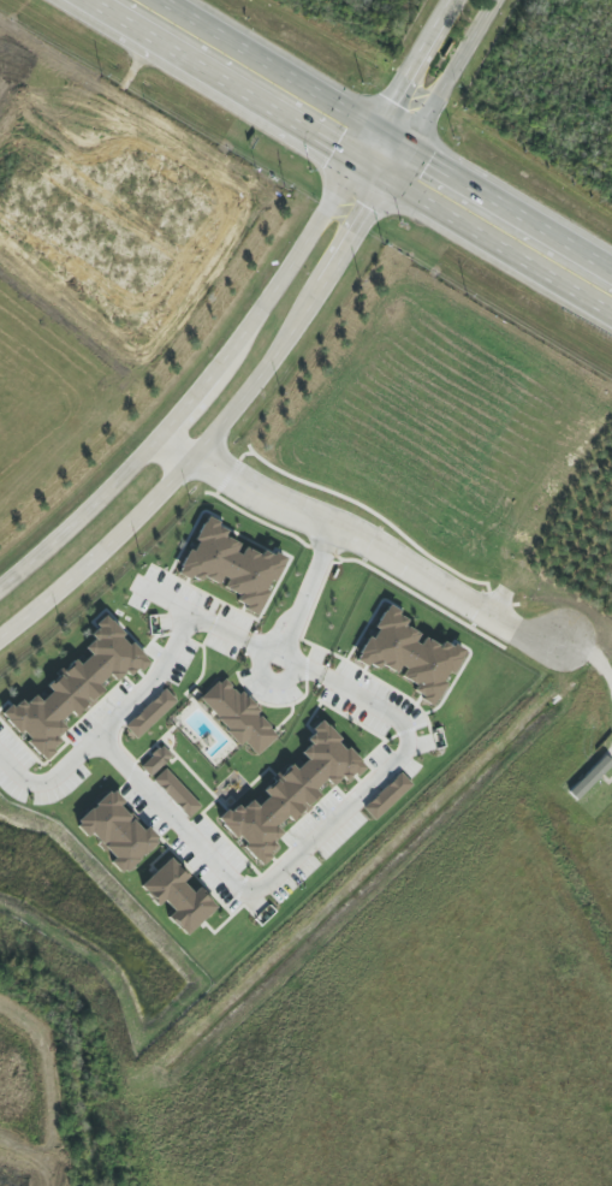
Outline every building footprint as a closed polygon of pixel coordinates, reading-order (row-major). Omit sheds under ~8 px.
[(179,574),(201,584),(203,578),(222,587),(222,588),(239,596),(235,605),(258,615),(268,591),(269,592),(284,558),(263,549),(261,555),(241,546),(242,545),(224,537),(228,528),(204,517),(179,574)] [(462,650),(443,640),(440,646),(421,636),(422,635),(404,626),(408,617),(386,605),(356,664),(365,669),(368,662),(398,677),(399,676),(416,685),(412,694),(434,706),(462,650)] [(147,660),(137,648),(131,645),(105,615),(102,618),(85,647),(84,648),(91,655),(80,664),(73,660),(67,672),(62,669),(57,678),(47,686),(52,692),(42,701),(34,696),(25,703),(20,700),(1,715),(43,764),(48,759),(65,730),(66,729),(60,721),(70,713),(74,716),(104,691),(98,684),(108,676),(120,683),(147,660)] [(280,736),(224,676),(199,700),(241,746),(245,743),(257,757),(280,736)] [(177,701),(165,689),(125,727),(137,740),(177,701)] [(260,866),(277,850),(274,842),(283,834),(276,827),(287,817),(291,821),(319,796),(316,789),(326,780),(332,787),(336,783),(361,773),(365,769),(364,768),(322,720),(308,732),(312,742),(301,753),(307,760),(296,770),(293,767),(276,774),(278,778),(264,790),(267,798),(257,807),(251,800),(241,809),(239,807),(217,816),(260,866)] [(150,777),(172,756),(162,746),(140,766),(150,777)] [(188,819),(202,807),(166,768),(153,780),(188,819)] [(413,785),(401,772),(363,808),(376,821),(413,785)] [(90,833),(115,859),(110,863),(122,875),(159,840),(148,827),(144,831),(120,806),(124,803),(111,789),(74,825),(86,837),(90,833)] [(139,886),(157,906),(163,900),(174,911),(168,917),(186,935),(216,907),(198,888),(192,893),(183,883),(188,877),(170,858),(139,886)]
